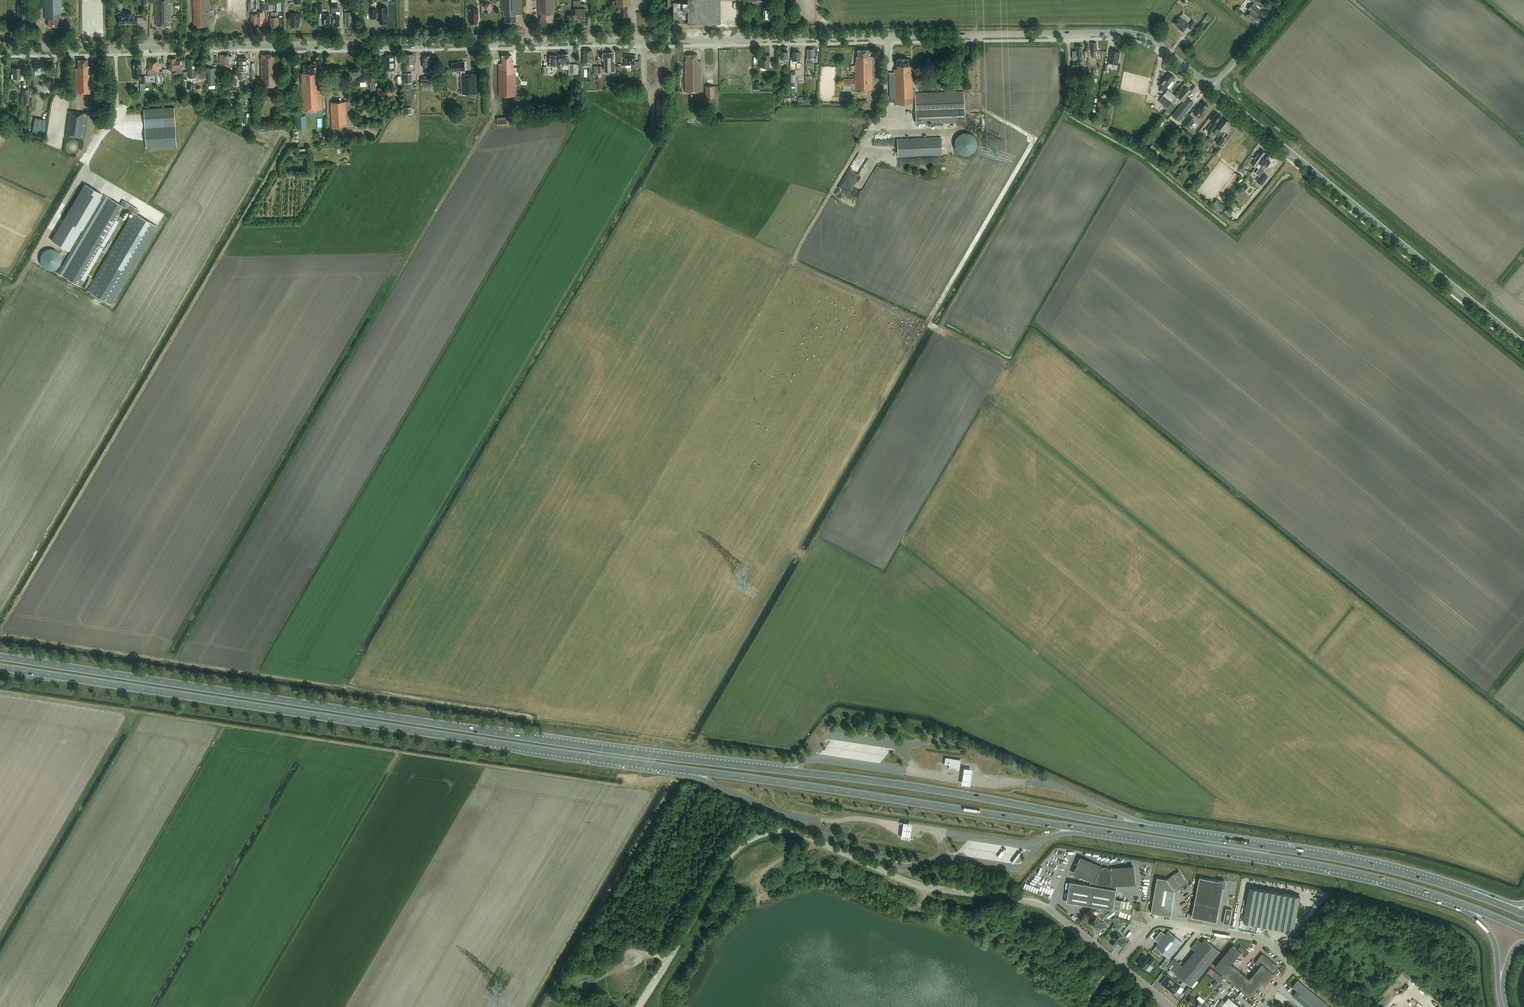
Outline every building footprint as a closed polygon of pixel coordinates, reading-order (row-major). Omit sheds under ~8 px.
[(66,14),(65,14),(65,11),(61,11),(61,0),(45,0),(45,19),(48,19),(48,22),(48,26),(58,26),(58,22),(60,22),(60,17),(66,17),(66,14)] [(171,0),(155,0),(156,16),(157,16),(157,22),(158,22),(158,27),(171,27),(171,23),(172,23),(171,0)] [(194,25),(198,25),(198,27),(209,27),(208,20),(210,20),(209,14),(211,14),(210,0),(193,0),(194,25)] [(337,0),(332,0),(332,2),(331,2),(332,15),(333,15),(334,26),(340,26),(340,19),(341,19),(341,15),(340,15),(340,11),(338,11),(338,2),(337,2),(337,0)] [(519,15),(518,0),(502,0),(502,11),(504,11),(504,15),(505,15),(505,22),(516,22),(516,15),(519,15)] [(554,20),(554,0),(538,0),(538,12),(539,12),(539,15),(541,15),(541,22),(550,22),(550,20),(554,20)] [(616,2),(617,2),(617,7),(618,7),(618,10),(620,10),(620,16),(628,16),(628,5),(631,5),(631,0),(616,0),(616,2)] [(668,5),(674,5),(674,21),(721,21),(720,0),(668,0),(668,5)] [(1252,4),(1248,9),(1250,10),(1246,16),(1253,22),(1255,21),(1256,21),(1259,18),(1258,17),(1259,15),(1258,14),(1260,11),(1255,6),(1257,3),(1261,4),(1263,1),(1261,0),(1251,0),(1255,2),(1252,4)] [(576,17),(585,17),(585,4),(581,4),(580,1),(574,1),(574,10),(576,10),(576,17)] [(773,20),(774,18),(774,8),(771,8),(771,7),(770,7),(770,1),(765,1),(765,8),(764,8),(764,19),(765,20),(773,20)] [(26,22),(26,7),(18,7),(18,22),(26,22)] [(376,9),(370,9),(371,18),(376,18),(376,17),(379,17),(379,18),(380,18),(380,23),(387,23),(387,17),(388,17),(388,8),(379,9),(379,12),(376,12),(376,9)] [(479,19),(478,8),(469,8),(469,13),(470,13),(470,24),(478,24),(478,19),(479,19)] [(119,16),(119,24),(136,23),(136,16),(131,16),(131,12),(125,13),(125,15),(124,15),(124,16),(119,16)] [(352,24),(356,24),(356,12),(346,13),(346,26),(352,25),(352,24)] [(299,26),(299,19),(300,19),(300,13),(291,14),(290,14),(290,22),(291,22),(291,27),(299,26)] [(1213,17),(1208,14),(1205,18),(1209,22),(1213,17)] [(277,15),(271,15),(271,17),(270,17),(270,28),(279,27),(279,17),(277,17),(277,15)] [(1179,29),(1183,32),(1187,26),(1191,29),(1196,23),(1193,20),(1190,25),(1180,17),(1175,24),(1180,28),(1179,29)] [(1078,61),(1082,61),(1082,55),(1082,46),(1077,46),(1077,51),(1073,51),(1073,58),(1078,58),(1078,61)] [(593,57),(593,55),(592,50),(584,50),(584,59),(583,59),(583,63),(594,63),(594,57),(593,57)] [(869,56),(869,50),(858,50),(858,56),(856,56),(856,62),(855,62),(855,65),(855,79),(843,79),(843,91),(852,91),(872,90),(872,56),(869,56)] [(1118,63),(1120,52),(1111,50),(1108,64),(1114,65),(1114,63),(1118,63)] [(605,71),(615,71),(615,62),(614,61),(613,53),(612,51),(610,51),(609,53),(603,53),(602,54),(602,60),(604,60),(605,71)] [(779,62),(788,62),(788,59),(787,59),(787,51),(781,51),(781,55),(779,55),(779,62)] [(559,54),(559,58),(559,64),(569,64),(569,74),(579,74),(579,64),(569,64),(569,59),(568,59),(568,53),(563,53),(563,54),(559,54)] [(224,67),(233,67),(232,56),(229,56),(229,54),(224,54),(224,67)] [(394,63),(395,62),(395,54),(388,54),(388,56),(382,56),(383,70),(394,69),(394,63)] [(414,64),(413,54),(405,54),(405,63),(404,64),(404,71),(409,71),(409,64),(414,64)] [(698,61),(698,54),(686,55),(686,61),(685,61),(686,71),(685,71),(685,92),(702,92),(701,61),(698,61)] [(277,70),(280,70),(280,68),(278,68),(277,61),(276,61),(276,56),(272,57),(272,55),(263,55),(263,59),(261,59),(262,87),(277,86),(277,70)] [(434,56),(432,55),(424,55),(423,56),(423,68),(430,68),(430,72),(434,72),(434,68),(434,56)] [(529,95),(516,96),(515,67),(514,67),(513,62),(512,62),(512,55),(502,55),(502,64),(499,64),(499,96),(513,96),(513,103),(529,103),(529,95)] [(639,61),(635,61),(635,55),(628,55),(624,55),(624,58),(625,58),(625,65),(632,65),(633,68),(639,68),(639,61)] [(770,61),(770,55),(764,55),(764,59),(761,59),(761,67),(768,67),(768,70),(774,71),(774,61),(770,61)] [(195,65),(195,58),(189,59),(189,60),(187,60),(187,69),(188,69),(188,78),(197,77),(197,69),(197,65),(195,65)] [(243,70),(249,70),(249,64),(247,64),(247,58),(239,58),(240,70),(240,72),(239,72),(239,79),(243,79),(243,70)] [(964,91),(915,93),(915,89),(913,89),(913,74),(912,74),(912,71),(911,71),(911,65),(909,65),(909,58),(897,58),(897,69),(894,69),(894,72),(895,98),(895,104),(915,103),(916,124),(965,122),(964,91)] [(76,93),(91,92),(91,72),(93,72),(97,72),(96,69),(90,69),(90,65),(88,65),(87,59),(78,59),(78,68),(75,68),(76,93)] [(181,68),(181,61),(176,61),(176,59),(170,59),(170,65),(169,65),(169,70),(176,70),(176,68),(181,68)] [(45,75),(45,61),(34,62),(34,63),(30,63),(30,69),(30,83),(38,83),(38,75),(45,75)] [(163,84),(163,71),(159,71),(159,67),(158,67),(158,61),(149,61),(149,67),(148,67),(148,75),(157,75),(157,79),(158,79),(158,84),(163,84)] [(461,62),(457,62),(457,63),(452,63),(452,71),(453,71),(453,72),(454,72),(456,72),(457,72),(457,71),(461,71),(462,93),(477,93),(477,73),(466,74),(466,70),(465,61),(461,61),(461,62)] [(145,76),(142,76),(141,63),(133,63),(134,77),(139,77),(139,76),(141,76),(141,83),(145,83),(145,76)] [(303,111),(323,110),(321,73),(317,73),(316,64),(304,65),(304,73),(301,73),(303,111)] [(21,80),(24,80),(24,74),(21,74),(21,68),(13,68),(13,74),(12,74),(12,78),(21,78),(21,80)] [(207,68),(207,73),(208,85),(215,85),(215,73),(215,68),(207,68)] [(370,90),(375,90),(375,77),(372,77),(371,71),(367,71),(367,73),(359,73),(360,82),(367,81),(367,83),(370,83),(370,90)] [(1175,77),(1169,73),(1162,83),(1159,86),(1164,90),(1175,77)] [(422,87),(432,87),(431,76),(421,76),(422,87)] [(222,85),(221,82),(219,82),(219,101),(227,101),(227,85),(222,85)] [(715,98),(715,86),(706,86),(706,98),(715,98)] [(1187,98),(1186,97),(1191,91),(1186,87),(1178,97),(1184,102),(1181,106),(1186,110),(1193,102),(1187,97),(1187,98)] [(30,105),(30,89),(22,89),(22,95),(21,95),(21,105),(30,105)] [(1172,101),(1176,96),(1168,89),(1159,100),(1168,107),(1173,101),(1172,101)] [(869,108),(868,100),(859,100),(859,109),(869,108)] [(332,126),(354,125),(353,101),(331,102),(332,126)] [(1208,105),(1203,101),(1193,113),(1199,118),(1202,114),(1201,113),(1208,105)] [(175,107),(144,109),(147,148),(177,146),(175,107)] [(87,113),(68,111),(65,136),(84,138),(87,113)] [(1210,132),(1216,124),(1222,116),(1217,113),(1211,121),(1213,122),(1207,129),(1210,132)] [(298,129),(307,129),(306,115),(297,116),(298,129)] [(511,116),(498,116),(499,124),(512,123),(511,116)] [(1188,118),(1183,123),(1188,127),(1192,121),(1188,118)] [(1230,122),(1224,118),(1217,128),(1213,133),(1219,137),(1215,142),(1220,145),(1225,139),(1220,135),(1223,132),(1230,122)] [(45,136),(47,123),(35,121),(33,134),(45,136)] [(977,146),(977,145),(977,144),(977,143),(977,142),(977,141),(977,140),(976,139),(976,138),(975,137),(974,136),(973,135),(972,135),(972,134),(971,134),(970,133),(969,133),(968,133),(967,132),(966,132),(965,132),(964,133),(963,133),(962,133),(961,134),(960,134),(959,135),(958,136),(957,137),(956,138),(956,139),(955,140),(955,141),(955,142),(955,143),(955,144),(955,145),(955,146),(955,147),(955,148),(956,149),(956,150),(957,150),(957,151),(958,152),(959,153),(960,154),(961,154),(962,155),(963,155),(964,155),(965,155),(966,155),(967,155),(968,155),(969,155),(970,155),(971,154),(972,154),(972,153),(973,153),(974,152),(975,151),(975,150),(976,150),(976,149),(977,148),(977,147),(977,146)] [(1192,141),(1195,143),(1202,135),(1199,133),(1192,141)] [(898,157),(942,155),(942,137),(897,139),(898,157)] [(1204,150),(1211,140),(1208,138),(1202,146),(1201,146),(1198,151),(1201,153),(1203,149),(1204,150)] [(1161,151),(1152,144),(1147,150),(1156,157),(1161,151)] [(1255,160),(1252,165),(1255,167),(1266,152),(1262,149),(1259,153),(1258,152),(1254,159),(1255,160)] [(1264,166),(1266,167),(1271,161),(1268,159),(1270,156),(1266,153),(1259,163),(1262,165),(1260,166),(1262,168),(1264,166)] [(1256,181),(1262,185),(1268,176),(1262,172),(1256,181)] [(69,250),(102,194),(85,184),(52,240),(69,250)] [(120,204),(107,196),(106,198),(108,199),(63,276),(67,278),(66,280),(75,286),(76,283),(81,287),(127,208),(130,204),(123,200),(120,204)] [(1217,199),(1212,205),(1221,212),(1226,206),(1217,199)] [(112,304),(158,226),(143,218),(136,214),(139,210),(130,204),(127,208),(133,212),(88,290),(91,292),(107,301),(112,304)] [(1232,214),(1226,209),(1223,212),(1229,218),(1232,214)] [(944,764),(949,764),(949,768),(959,769),(960,759),(945,757),(944,764)] [(972,770),(963,769),(961,785),(970,786),(972,770)] [(903,823),(901,839),(909,840),(911,825),(903,823)] [(960,855),(971,843),(968,841),(958,853),(960,855)] [(1067,901),(1087,905),(1120,910),(1122,900),(1115,899),(1117,885),(1135,883),(1134,866),(1112,868),(1111,868),(1102,866),(1102,867),(1081,858),(1074,873),(1091,880),(1090,885),(1070,881),(1067,901)] [(1157,877),(1151,912),(1171,916),(1176,891),(1188,883),(1179,870),(1167,879),(1157,877)] [(1200,877),(1195,902),(1192,916),(1217,921),(1223,887),(1224,887),(1226,881),(1220,880),(1219,881),(1200,877)] [(1294,930),(1300,896),(1250,887),(1244,921),(1294,930)] [(1226,908),(1223,923),(1229,924),(1232,909),(1226,908)] [(1112,910),(1105,915),(1108,919),(1115,913),(1115,911),(1112,910)] [(1108,926),(1103,922),(1102,923),(1096,918),(1091,925),(1094,927),(1094,928),(1099,932),(1101,930),(1103,932),(1108,926)] [(1168,930),(1155,946),(1168,957),(1170,958),(1183,942),(1168,930)] [(1123,937),(1117,932),(1110,941),(1116,946),(1117,944),(1117,943),(1118,943),(1120,944),(1123,947),(1127,941),(1122,938),(1123,937)] [(1201,942),(1198,939),(1191,947),(1195,950),(1183,965),(1179,962),(1172,970),(1192,986),(1220,951),(1205,938),(1201,942)] [(1215,966),(1223,973),(1252,996),(1262,983),(1265,986),(1275,973),(1274,972),(1279,966),(1263,953),(1255,963),(1260,966),(1250,979),(1231,964),(1241,951),(1244,953),(1246,950),(1241,945),(1238,948),(1233,944),(1215,966)] [(1146,970),(1151,964),(1155,959),(1150,955),(1148,958),(1143,954),(1141,958),(1137,963),(1143,968),(1143,967),(1146,970)] [(1224,978),(1211,967),(1207,972),(1216,979),(1212,984),(1216,988),(1219,984),(1220,985),(1222,983),(1221,982),(1224,978)] [(1162,983),(1174,993),(1180,985),(1168,975),(1162,983)] [(1293,986),(1300,992),(1295,997),(1307,1006),(1331,1006),(1298,980),(1293,986)] [(1203,1003),(1197,998),(1196,1000),(1190,995),(1186,1000),(1192,1004),(1190,1006),(1191,1006),(1200,1006),(1203,1003)] [(1229,997),(1221,1006),(1241,1006),(1229,997)]
